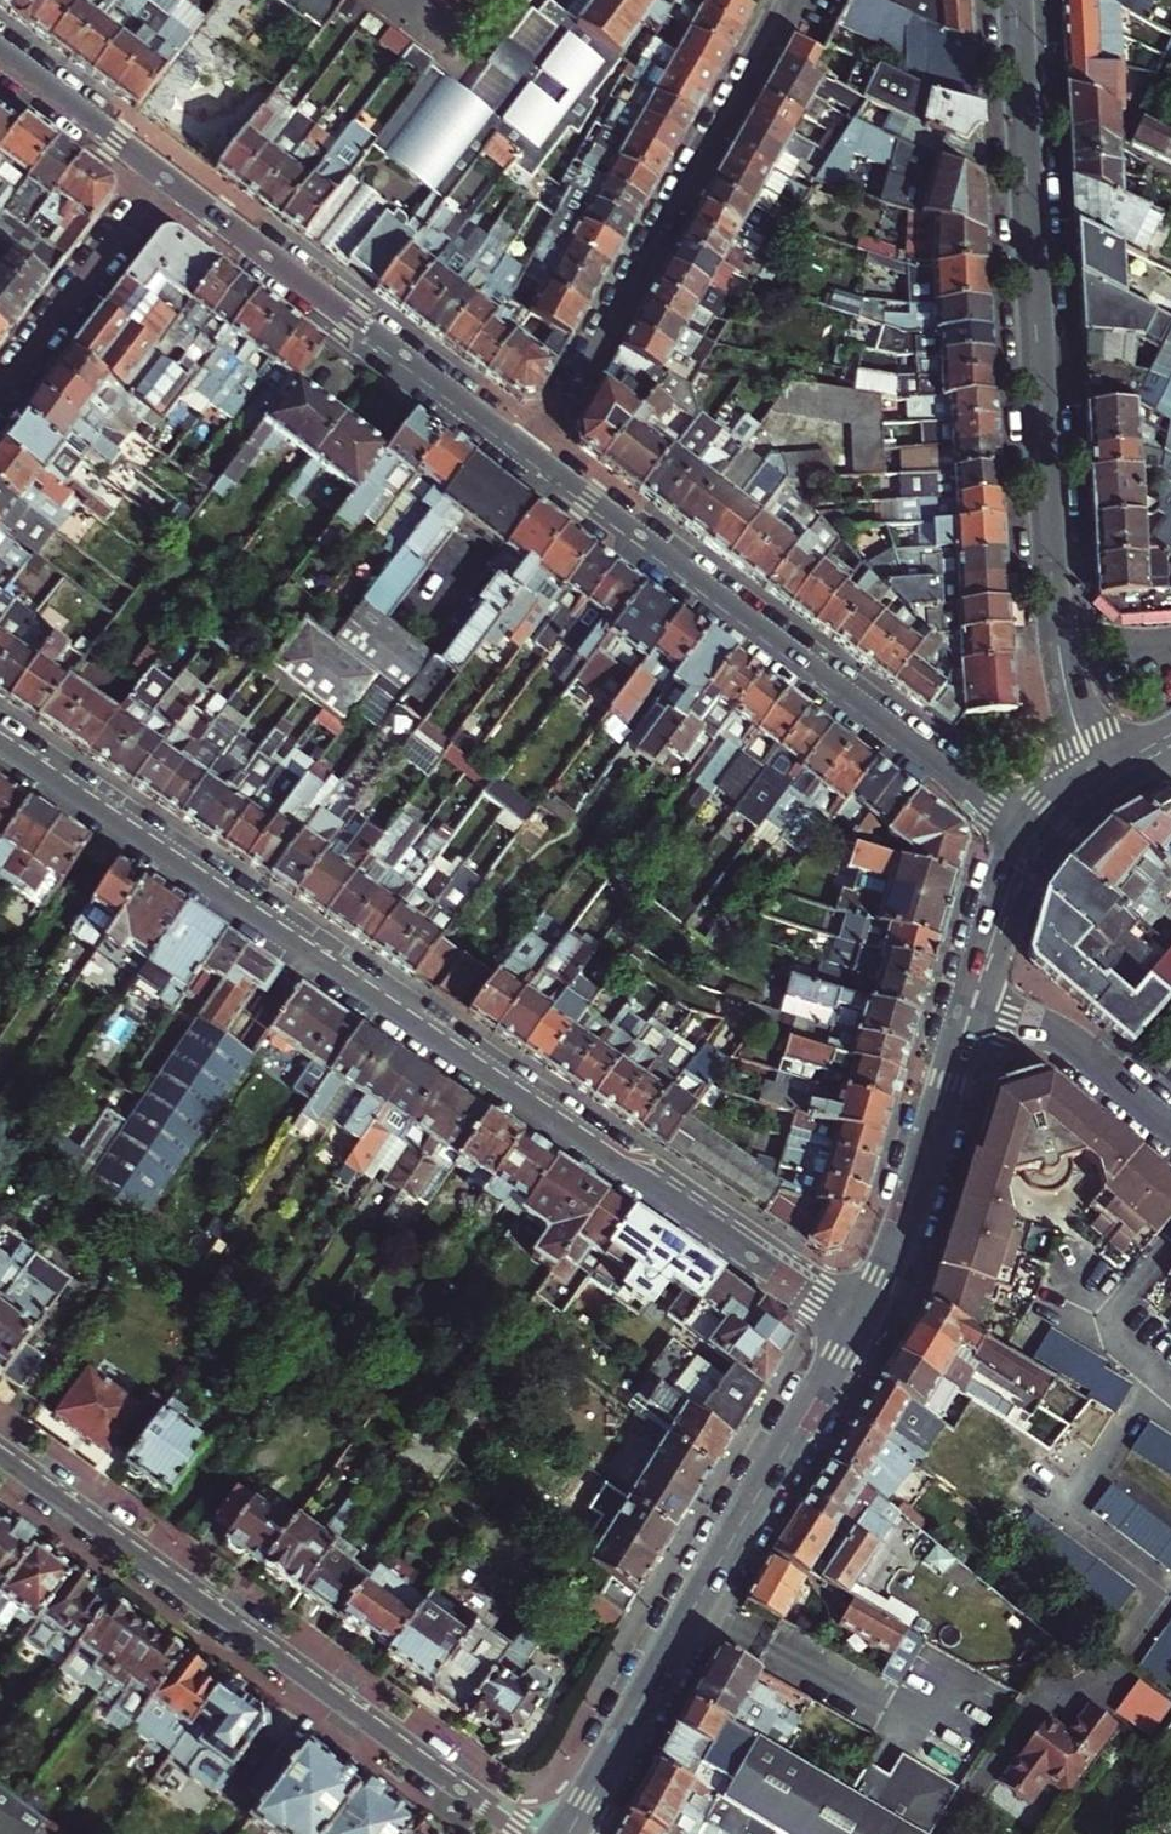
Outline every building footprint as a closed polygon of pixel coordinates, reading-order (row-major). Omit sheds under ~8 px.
[(11,15),(22,0),(0,0),(0,7),(11,15)] [(11,15),(30,30),(53,0),(22,0),(11,15)] [(30,30),(49,44),(82,0),(53,0),(30,30)] [(49,44),(69,60),(111,5),(114,0),(82,0),(49,44)] [(69,60),(91,76),(139,13),(146,3),(142,0),(129,0),(118,10),(111,5),(69,60)] [(158,86),(168,96),(242,0),(223,0),(158,86)] [(322,31),(346,0),(277,0),(322,31)] [(473,100),(413,179),(434,195),(445,203),(447,201),(497,135),(520,154),(533,137),(546,119),(560,101),(573,83),(587,65),(601,47),(618,61),(643,26),(654,35),(657,30),(661,23),(664,17),(655,10),(662,0),(547,0),(548,1),(538,14),(556,28),(491,113),(473,100)] [(689,31),(729,54),(740,33),(700,10),(682,0),(681,0),(678,5),(673,2),(669,9),(693,23),(689,31)] [(700,10),(740,33),(752,11),(735,0),(701,0),(705,2),(700,10)] [(876,0),(851,0),(839,22),(904,53),(902,85),(976,112),(971,43),(939,28),(876,0)] [(939,28),(937,0),(876,0),(939,28)] [(939,28),(971,43),(969,0),(937,0),(939,28)] [(1062,20),(1117,18),(1116,2),(1116,0),(1061,0),(1062,20)] [(1116,2),(1130,7),(1128,11),(1132,13),(1138,0),(1116,0),(1116,2)] [(532,9),(470,89),(477,95),(473,100),(491,113),(556,28),(538,14),(532,9)] [(91,76),(112,93),(161,29),(139,13),(91,76)] [(669,20),(664,17),(661,23),(666,26),(669,20)] [(1117,18),(1062,20),(1063,42),(1118,39),(1117,19),(1117,18)] [(729,54),(689,31),(669,20),(666,26),(661,23),(657,30),(682,44),(677,53),(717,74),(729,54)] [(161,29),(112,93),(134,109),(186,41),(165,24),(161,29)] [(382,44),(403,60),(413,46),(392,30),(382,44)] [(793,39),(782,58),(811,73),(815,65),(821,55),(793,39)] [(1063,42),(1065,69),(1119,66),(1118,39),(1063,42)] [(670,65),(665,74),(705,95),(717,74),(677,53),(658,42),(655,47),(650,44),(646,51),(670,65)] [(601,47),(587,65),(610,83),(623,65),(618,61),(601,47)] [(782,58),(772,76),(813,99),(824,80),(811,73),(782,58)] [(643,68),(646,63),(641,60),(638,66),(643,68)] [(155,126),(215,171),(272,97),(278,90),(269,83),(260,95),(237,78),(221,98),(213,92),(229,71),(216,62),(200,82),(193,76),(155,126)] [(665,74),(646,63),(643,68),(638,66),(633,73),(626,87),(631,90),(634,84),(693,117),(705,95),(665,74)] [(876,106),(892,114),(963,148),(970,135),(977,135),(976,112),(902,85),(864,64),(848,92),(866,101),(876,106)] [(587,65),(573,83),(596,101),(610,83),(587,65)] [(1122,113),(1119,66),(1065,69),(1066,87),(1117,110),(1122,113)] [(371,148),(392,163),(452,84),(432,69),(371,148)] [(237,78),(229,71),(213,92),(221,98),(237,78)] [(772,76),(762,94),(803,117),(813,99),(772,76)] [(596,101),(573,83),(560,101),(583,119),(596,101)] [(413,179),(473,100),(466,95),(452,84),(392,163),(413,179)] [(646,108),(642,116),(682,138),(693,117),(634,84),(631,90),(626,87),(622,95),(646,108)] [(848,92),(837,86),(829,99),(851,112),(848,118),(854,121),(866,101),(848,92)] [(1068,123),(1068,126),(1118,146),(1118,142),(1118,139),(1117,110),(1066,87),(1068,123)] [(477,95),(470,89),(466,95),(473,100),(477,95)] [(762,94),(752,112),(793,135),(803,117),(762,94)] [(286,107),(272,97),(215,171),(238,188),(268,149),(259,142),(286,107)] [(0,99),(0,150),(25,117),(0,99)] [(583,119),(560,101),(546,119),(569,137),(583,119)] [(866,101),(854,121),(981,185),(977,135),(970,135),(963,148),(892,114),(887,125),(871,117),(876,106),(866,101)] [(622,106),(617,103),(614,109),(619,112),(622,106)] [(634,129),(630,138),(669,160),(682,138),(642,116),(622,106),(619,112),(614,109),(610,116),(634,129)] [(752,112),(742,132),(783,154),(793,135),(752,112)] [(268,149),(238,188),(259,205),(289,166),(281,159),(307,125),(294,115),(268,149)] [(842,139),(854,121),(848,118),(842,115),(832,133),(842,139)] [(25,117),(0,150),(0,189),(3,185),(15,195),(24,183),(56,141),(25,117)] [(1131,125),(1138,128),(1141,120),(1136,118),(1131,125)] [(569,137),(546,119),(533,137),(556,155),(569,137)] [(1130,145),(1160,159),(1170,136),(1170,135),(1141,120),(1138,128),(1130,145)] [(814,184),(906,214),(984,239),(981,185),(854,121),(842,139),(841,141),(873,161),(869,186),(823,170),(820,175),(814,184)] [(607,133),(610,127),(605,124),(602,130),(607,133)] [(1068,126),(1070,153),(1120,173),(1118,146),(1068,126)] [(669,160),(630,138),(610,127),(607,133),(602,130),(596,140),(603,144),(606,138),(625,148),(618,160),(657,182),(669,160)] [(303,238),(349,178),(365,157),(348,144),(357,134),(350,128),(310,182),(280,221),(303,238)] [(831,156),(841,141),(842,139),(832,133),(827,130),(817,148),(831,156)] [(316,131),(289,166),(259,205),(280,221),(310,182),(302,176),(329,141),(316,131)] [(742,132),(732,149),(773,172),(783,154),(742,132)] [(1160,159),(1170,164),(1170,136),(1160,159)] [(556,155),(533,137),(520,154),(542,172),(556,155)] [(79,158),(56,141),(24,183),(33,190),(17,211),(31,221),(36,215),(79,158)] [(1145,165),(1118,146),(1120,173),(1139,180),(1145,165)] [(823,170),(831,156),(817,148),(813,156),(819,159),(812,171),(820,175),(823,170)] [(732,149),(722,167),(763,190),(773,172),(732,149)] [(1070,153),(1071,180),(1121,199),(1120,187),(1120,173),(1070,153)] [(79,158),(36,215),(55,229),(69,211),(98,172),(79,158)] [(615,158),(603,179),(646,202),(657,182),(618,160),(615,158)] [(592,164),(585,160),(582,167),(589,171),(592,164)] [(1153,169),(1145,165),(1139,180),(1147,183),(1153,169)] [(585,177),(589,171),(582,167),(578,173),(585,177)] [(722,167),(712,185),(753,208),(768,216),(773,219),(786,226),(792,217),(772,205),(776,198),(763,190),(722,167)] [(820,175),(812,171),(805,185),(811,188),(814,184),(820,175)] [(98,172),(69,211),(78,217),(55,243),(48,238),(44,243),(64,259),(112,196),(110,182),(98,172)] [(303,238),(323,253),(369,193),(349,178),(303,238)] [(603,179),(591,201),(634,224),(646,202),(603,179)] [(1074,228),(1122,251),(1128,254),(1148,210),(1139,207),(1121,199),(1071,180),(1074,228)] [(0,189),(0,215),(2,212),(15,195),(3,185),(0,189)] [(712,185),(701,205),(741,228),(756,236),(768,216),(753,208),(712,185)] [(809,192),(796,185),(785,203),(797,209),(809,192)] [(1144,196),(1120,187),(1121,199),(1139,207),(1144,196)] [(634,224),(591,201),(569,189),(564,198),(586,210),(580,222),(622,245),(634,224)] [(1148,210),(1170,219),(1170,198),(1147,189),(1144,196),(1139,207),(1148,210)] [(347,264),(388,211),(383,206),(369,193),(323,253),(343,269),(347,264)] [(412,246),(445,203),(434,195),(401,238),(412,246)] [(399,311),(448,248),(459,233),(452,227),(463,214),(447,201),(445,203),(412,246),(386,279),(380,288),(376,293),(399,311)] [(569,206),(562,202),(558,210),(565,213),(569,206)] [(701,205),(690,223),(731,246),(736,238),(741,228),(701,205)] [(561,220),(565,213),(558,210),(554,216),(561,220)] [(395,234),(388,211),(347,264),(351,267),(380,288),(386,279),(412,246),(401,238),(395,234)] [(2,212),(0,215),(0,244),(47,281),(64,259),(44,243),(37,238),(32,234),(25,229),(2,212)] [(857,240),(853,251),(884,263),(894,266),(915,274),(986,268),(984,239),(906,214),(906,254),(857,240)] [(773,219),(762,239),(774,246),(786,226),(773,219)] [(580,222),(568,242),(611,265),(622,245),(580,222)] [(690,223),(679,243),(720,266),(731,246),(690,223)] [(36,229),(29,224),(25,229),(32,234),(36,229)] [(459,233),(448,248),(458,255),(476,231),(466,224),(459,233)] [(1122,251),(1074,228),(1078,278),(1170,327),(1170,326),(1170,305),(1123,278),(1122,251)] [(556,264),(599,287),(611,265),(568,242),(546,230),(541,240),(562,252),(556,264)] [(399,311),(420,327),(468,263),(485,239),(476,231),(458,255),(448,248),(399,311)] [(41,233),(37,238),(44,243),(48,238),(41,233)] [(152,355),(164,338),(219,265),(176,233),(157,235),(70,349),(149,410),(161,420),(183,392),(194,378),(188,373),(184,379),(152,355)] [(731,246),(750,257),(763,264),(774,246),(762,239),(761,239),(755,249),(736,238),(731,246)] [(485,239),(468,263),(477,270),(495,246),(485,239)] [(708,288),(720,266),(679,243),(667,265),(708,288)] [(47,281),(0,244),(0,297),(22,314),(47,281)] [(545,248),(538,244),(534,252),(541,255),(545,248)] [(468,263),(420,327),(441,343),(490,279),(505,254),(495,246),(477,270),(468,263)] [(537,263),(541,255),(534,252),(530,259),(537,263)] [(515,262),(505,254),(490,279),(497,285),(515,262)] [(763,264),(750,257),(747,264),(759,271),(763,264)] [(497,285),(490,279),(441,343),(463,360),(506,302),(517,283),(522,274),(524,269),(515,262),(497,285)] [(734,263),(729,271),(738,276),(751,284),(756,276),(734,263)] [(894,266),(884,263),(881,271),(891,274),(894,266)] [(556,264),(544,286),(586,309),(599,287),(556,264)] [(200,331),(239,280),(219,265),(164,338),(175,346),(181,345),(195,327),(200,331)] [(527,265),(524,269),(522,274),(530,278),(535,269),(527,265)] [(708,288),(667,265),(656,285),(696,308),(708,288)] [(907,309),(989,306),(986,268),(915,274),(894,266),(891,274),(905,279),(907,309)] [(739,303),(751,284),(738,276),(725,298),(738,305),(739,303)] [(1169,426),(1170,427),(1170,327),(1078,278),(1086,409),(1135,406),(1151,415),(1162,422),(1169,426)] [(258,295),(239,280),(200,331),(198,335),(200,336),(191,347),(202,355),(188,373),(194,378),(204,365),(217,348),(258,295)] [(540,322),(550,327),(570,338),(586,309),(544,286),(537,299),(520,290),(522,286),(517,283),(506,302),(529,316),(540,322)] [(751,284),(739,303),(756,313),(768,290),(751,284)] [(656,285),(644,307),(685,330),(689,322),(704,331),(700,339),(713,346),(726,325),(714,318),(696,308),(656,285)] [(258,295),(217,348),(224,354),(212,371),(191,399),(196,403),(189,412),(198,419),(209,404),(239,365),(280,311),(258,295)] [(0,297),(0,330),(6,334),(22,314),(0,297)] [(834,297),(825,312),(855,324),(862,308),(834,297)] [(726,325),(738,305),(725,298),(714,318),(726,325)] [(485,376),(515,335),(507,328),(514,318),(523,325),(529,316),(506,302),(463,360),(485,376)] [(900,318),(892,338),(893,338),(991,334),(989,306),(907,309),(907,318),(900,318)] [(644,307),(632,328),(673,351),(685,330),(644,307)] [(261,382),(302,328),(280,311),(239,365),(247,371),(217,410),(222,414),(211,428),(220,435),(231,421),(261,382)] [(524,341),(515,335),(485,376),(503,390),(550,327),(540,322),(536,326),(524,341)] [(198,335),(200,331),(195,327),(181,345),(188,351),(191,347),(200,336),(198,335)] [(550,327),(503,390),(519,402),(537,398),(570,338),(550,327)] [(324,345),(302,328),(261,382),(269,388),(239,427),(244,430),(212,473),(220,480),(296,381),(324,345)] [(620,349),(666,375),(685,385),(687,387),(700,366),(688,360),(681,368),(667,361),(673,351),(632,328),(620,349)] [(891,345),(896,360),(992,354),(991,334),(893,338),(892,338),(878,333),(877,338),(891,345)] [(700,366),(713,346),(700,339),(688,360),(700,366)] [(53,371),(113,417),(132,432),(149,410),(70,349),(53,371)] [(620,349),(610,368),(641,385),(650,388),(645,395),(648,398),(666,375),(620,349)] [(992,354),(896,360),(897,383),(993,378),(992,354)] [(194,378),(183,392),(191,399),(212,371),(204,365),(194,378)] [(247,371),(239,365),(209,404),(217,410),(247,371)] [(37,393),(116,454),(126,440),(107,426),(113,417),(53,371),(37,393)] [(637,494),(671,450),(677,440),(656,424),(685,385),(666,375),(648,398),(639,411),(598,465),(637,494)] [(993,378),(897,383),(887,381),(887,386),(898,389),(898,404),(901,405),(917,404),(995,399),(993,378)] [(311,462),(344,418),(296,381),(220,480),(211,493),(221,500),(270,441),(272,432),(311,462)] [(626,381),(616,394),(639,411),(648,398),(645,395),(626,381)] [(269,388),(261,382),(231,421),(239,427),(269,388)] [(598,465),(639,411),(616,394),(602,382),(576,428),(578,449),(598,465)] [(768,413),(842,427),(851,429),(855,482),(886,480),(884,454),(884,451),(883,434),(883,430),(882,421),(881,401),(790,386),(768,413)] [(124,460),(116,454),(37,393),(19,415),(82,464),(94,472),(102,462),(116,472),(124,460)] [(951,426),(996,423),(995,399),(917,404),(919,419),(926,418),(950,417),(951,426)] [(881,401),(882,421),(919,419),(917,404),(901,405),(898,404),(881,401)] [(1086,409),(1087,430),(1136,427),(1141,427),(1149,431),(1151,432),(1151,415),(1135,406),(1086,409)] [(19,415),(0,440),(0,444),(111,530),(112,531),(116,526),(113,513),(70,478),(82,464),(19,415)] [(387,452),(354,495),(316,544),(325,551),(342,530),(349,535),(382,490),(396,501),(401,494),(445,437),(416,415),(387,452)] [(637,494),(659,511),(708,446),(719,431),(724,425),(713,416),(708,422),(706,421),(684,449),(682,458),(671,450),(637,494)] [(132,432),(113,417),(107,426),(126,440),(132,432)] [(714,485),(741,450),(758,427),(744,417),(728,437),(716,452),(708,446),(659,511),(681,528),(714,485)] [(927,428),(951,426),(950,417),(926,418),(927,428)] [(321,470),(354,495),(387,452),(344,418),(311,462),(268,517),(278,525),(291,508),(294,510),(319,477),(321,470)] [(1169,426),(1162,422),(1160,436),(1166,439),(1169,426)] [(942,441),(942,450),(998,447),(996,423),(951,426),(927,428),(883,430),(883,434),(884,451),(884,454),(923,452),(926,451),(925,442),(942,441)] [(1170,553),(1170,427),(1169,426),(1166,439),(1164,451),(1161,470),(1159,470),(1157,478),(1156,516),(1166,523),(1153,546),(1144,546),(1142,516),(1093,519),(1095,563),(1167,560),(1169,556),(1170,553)] [(1087,430),(1088,451),(1137,449),(1136,427),(1087,430)] [(719,431),(708,446),(716,452),(728,437),(719,431)] [(1151,432),(1149,431),(1150,443),(1156,445),(1156,451),(1164,451),(1166,439),(1160,436),(1151,432)] [(445,437),(401,494),(415,505),(384,544),(388,547),(378,559),(390,568),(474,459),(445,437)] [(0,444),(0,488),(17,501),(18,502),(25,492),(38,502),(41,497),(80,530),(82,527),(98,539),(103,532),(107,536),(111,530),(0,444)] [(954,474),(1000,471),(998,447),(942,450),(926,451),(923,452),(924,465),(953,464),(954,474)] [(1088,451),(1090,473),(1139,471),(1159,470),(1161,470),(1164,451),(1156,451),(1137,449),(1088,451)] [(714,485),(736,501),(762,466),(741,450),(714,485)] [(195,467),(173,451),(167,459),(189,476),(195,467)] [(781,458),(781,488),(799,486),(836,483),(825,456),(781,458)] [(725,561),(781,488),(781,458),(767,458),(762,466),(736,501),(704,545),(725,561)] [(474,459),(390,568),(334,641),(305,619),(267,668),(344,727),(354,713),(372,689),(395,707),(419,725),(457,675),(442,663),(387,620),(462,520),(504,552),(537,508),(474,459)] [(954,474),(916,477),(917,491),(945,489),(955,486),(956,500),(1002,497),(1000,471),(954,474)] [(1090,473),(1093,519),(1142,516),(1139,471),(1090,473)] [(681,528),(704,545),(736,501),(714,485),(681,528)] [(0,488),(0,526),(34,552),(43,540),(8,513),(17,501),(0,488)] [(725,561),(744,576),(790,516),(781,509),(791,497),(781,488),(725,561)] [(919,528),(928,527),(1003,521),(1002,497),(956,500),(918,503),(919,528)] [(833,535),(885,531),(888,530),(886,506),(831,510),(833,535)] [(537,508),(504,552),(489,573),(497,580),(478,604),(484,608),(442,663),(457,675),(483,640),(566,529),(537,508)] [(790,516),(744,576),(763,590),(815,521),(806,512),(798,522),(790,516)] [(763,590),(788,609),(820,566),(826,558),(817,551),(829,535),(815,521),(763,590)] [(923,584),(922,573),(922,560),(932,560),(1005,554),(1003,521),(928,527),(929,552),(895,554),(907,585),(917,584),(923,584)] [(552,605),(593,550),(566,529),(483,640),(495,649),(507,633),(512,637),(537,604),(547,611),(552,605)] [(867,572),(877,582),(881,587),(907,585),(895,554),(885,531),(833,535),(829,535),(837,543),(843,549),(850,556),(859,564),(867,572)] [(11,572),(15,575),(29,557),(0,534),(0,564),(11,572)] [(837,543),(834,548),(840,552),(843,549),(837,543)] [(615,567),(593,550),(552,605),(560,612),(534,645),(548,655),(553,649),(572,623),(615,567)] [(939,565),(940,583),(1007,579),(1005,554),(932,560),(933,566),(939,565)] [(788,609),(812,627),(841,587),(859,564),(850,556),(840,568),(832,562),(826,570),(820,566),(788,609)] [(1167,560),(1095,563),(1098,599),(1117,619),(1170,616),(1170,593),(1165,593),(1164,570),(1170,570),(1170,562),(1167,560)] [(615,567),(572,623),(589,636),(570,661),(556,679),(569,689),(644,588),(615,567)] [(7,576),(12,580),(15,575),(11,572),(7,576)] [(812,627),(832,642),(877,582),(867,572),(850,594),(841,587),(812,627)] [(12,580),(7,576),(3,581),(8,585),(12,580)] [(940,583),(942,609),(1008,604),(1007,579),(940,583)] [(832,642),(851,657),(881,618),(874,612),(884,599),(891,605),(895,600),(881,587),(877,582),(832,642)] [(903,608),(906,611),(938,609),(925,592),(929,592),(929,584),(923,584),(917,584),(907,585),(881,587),(895,600),(903,608)] [(612,667),(631,681),(680,616),(644,588),(569,689),(563,696),(579,708),(612,667)] [(851,657),(870,671),(900,632),(890,625),(903,608),(895,600),(891,605),(881,618),(851,657)] [(19,636),(11,630),(23,611),(9,601),(0,615),(0,664),(19,636)] [(929,634),(932,636),(1010,632),(1008,604),(942,609),(938,609),(906,611),(912,617),(921,626),(925,630),(929,634)] [(624,727),(655,688),(663,695),(706,636),(680,616),(631,681),(607,713),(624,727)] [(870,671),(890,686),(919,647),(910,640),(921,626),(912,617),(900,632),(870,671)] [(589,636),(572,623),(553,649),(570,661),(589,636)] [(19,636),(0,664),(0,696),(7,701),(52,634),(39,624),(27,641),(19,636)] [(929,634),(925,630),(920,637),(924,640),(929,634)] [(932,636),(946,651),(965,649),(966,657),(960,657),(960,664),(1011,661),(1010,632),(932,636)] [(83,659),(52,634),(7,701),(36,721),(66,681),(53,672),(65,654),(79,664),(83,659)] [(919,647),(890,686),(924,712),(942,688),(956,660),(946,651),(932,636),(929,634),(924,640),(919,647)] [(732,656),(706,636),(663,695),(654,706),(624,746),(644,761),(640,767),(647,772),(654,763),(732,656)] [(759,676),(732,656),(654,763),(670,775),(706,728),(716,735),(759,676)] [(960,664),(956,660),(942,688),(924,712),(951,733),(962,718),(1014,714),(1011,661),(960,664)] [(116,714),(85,754),(108,770),(151,714),(155,709),(174,683),(151,668),(116,714)] [(184,671),(174,683),(197,699),(207,686),(184,671)] [(741,757),(785,696),(759,676),(716,735),(715,736),(723,742),(692,782),(696,785),(690,791),(705,805),(741,757)] [(36,721),(85,754),(116,714),(66,681),(36,721)] [(151,714),(108,770),(130,785),(175,728),(190,707),(197,699),(174,683),(155,709),(151,714)] [(378,730),(395,707),(372,689),(354,713),(378,730)] [(734,813),(763,773),(807,713),(785,696),(741,757),(749,763),(712,813),(726,823),(734,813)] [(190,707),(175,728),(186,736),(201,715),(190,707)] [(365,798),(395,757),(408,740),(419,725),(395,707),(378,730),(340,780),(347,785),(365,798)] [(807,713),(763,773),(771,780),(742,819),(757,830),(786,791),(831,730),(807,713)] [(175,728),(130,785),(155,801),(213,724),(201,715),(186,736),(175,728)] [(239,734),(217,719),(213,724),(155,801),(177,817),(220,759),(235,738),(239,734)] [(177,817),(199,831),(274,730),(262,722),(245,745),(230,765),(220,759),(177,817)] [(419,725),(408,740),(437,762),(440,758),(448,747),(446,745),(419,725)] [(220,846),(264,788),(253,781),(271,757),(285,738),(274,730),(199,831),(220,846)] [(851,746),(831,730),(786,791),(793,796),(768,830),(783,838),(806,806),(851,746)] [(723,742),(715,736),(684,776),(692,782),(723,742)] [(235,738),(220,759),(230,765),(245,745),(235,738)] [(408,740),(395,757),(424,779),(437,762),(408,740)] [(851,746),(806,806),(815,813),(792,845),(778,863),(788,870),(780,881),(776,878),(763,896),(772,903),(821,836),(826,830),(848,801),(875,764),(851,746)] [(440,758),(462,775),(484,791),(493,780),(468,762),(448,747),(440,758)] [(274,795),(264,788),(220,846),(243,861),(316,764),(304,756),(290,774),(274,795)] [(264,788),(279,767),(281,764),(271,757),(253,781),(264,788)] [(267,878),(314,814),(306,808),(331,773),(316,764),(243,861),(267,878)] [(844,843),(848,845),(896,780),(875,764),(848,801),(855,806),(833,835),(826,830),(821,836),(844,843)] [(290,774),(279,767),(264,788),(274,795),(290,774)] [(771,780),(763,773),(734,813),(742,819),(771,780)] [(481,796),(501,811),(522,826),(534,811),(497,784),(493,780),(484,791),(481,796)] [(896,780),(848,845),(866,850),(883,827),(890,831),(917,795),(896,780)] [(22,799),(0,784),(0,831),(22,799)] [(292,895),(351,816),(365,798),(347,785),(339,797),(350,805),(337,822),(318,809),(314,814),(267,878),(292,895)] [(1131,808),(1170,841),(1170,792),(1160,791),(1131,808)] [(881,843),(874,853),(956,879),(966,845),(960,828),(917,795),(890,831),(884,839),(890,843),(887,847),(881,843)] [(6,885),(51,819),(22,799),(0,831),(0,842),(6,847),(0,856),(0,881),(6,885)] [(522,826),(514,837),(512,840),(523,848),(530,853),(555,818),(538,805),(534,811),(522,826)] [(806,806),(783,838),(792,845),(815,813),(806,806)] [(1108,821),(1170,873),(1170,841),(1131,808),(1108,821)] [(501,811),(493,822),(514,837),(522,826),(501,811)] [(399,812),(380,838),(322,915),(345,931),(390,871),(382,865),(410,828),(414,823),(399,812)] [(322,915),(380,838),(351,816),(292,895),(322,915)] [(62,868),(82,840),(51,819),(6,885),(37,906),(62,868)] [(1091,839),(1147,885),(1157,874),(1170,885),(1170,873),(1108,821),(1091,839)] [(390,871),(399,859),(418,834),(410,828),(382,865),(390,871)] [(890,843),(884,839),(881,843),(887,847),(890,843)] [(1067,864),(1136,919),(1140,914),(1133,907),(1136,903),(1157,921),(1161,916),(1170,923),(1170,905),(1147,885),(1091,839),(1067,864)] [(82,840),(62,868),(91,888),(110,859),(82,840)] [(512,840),(490,870),(501,878),(523,848),(512,840)] [(834,911),(849,916),(938,943),(956,879),(874,853),(866,850),(848,845),(844,843),(842,850),(852,853),(847,868),(876,877),(869,896),(842,888),(834,911)] [(98,936),(138,878),(110,859),(91,888),(65,925),(92,944),(98,936)] [(390,871),(345,931),(368,946),(421,875),(399,859),(390,871)] [(435,884),(421,875),(368,946),(390,960),(459,868),(450,862),(435,884)] [(1067,864),(1045,896),(1130,965),(1144,947),(1128,934),(1134,927),(1142,934),(1147,928),(1136,919),(1067,864)] [(459,868),(390,960),(411,975),(439,938),(464,904),(457,899),(472,878),(459,868)] [(142,957),(177,905),(138,878),(98,936),(114,947),(119,941),(142,957)] [(457,899),(464,904),(480,883),(472,878),(457,899)] [(1130,965),(1045,896),(1035,929),(1110,990),(1130,965)] [(217,932),(177,905),(142,957),(167,974),(154,994),(168,1004),(178,990),(217,932)] [(849,916),(842,939),(932,967),(938,943),(849,916)] [(773,923),(760,919),(747,937),(766,943),(773,923)] [(531,926),(508,957),(520,966),(543,934),(531,926)] [(1115,993),(1110,990),(1035,929),(1028,954),(1030,963),(1129,1048),(1170,997),(1170,954),(1154,974),(1132,1000),(1127,995),(1123,1000),(1115,993)] [(467,1012),(493,1030),(538,971),(563,937),(554,930),(548,938),(543,934),(520,966),(508,957),(494,975),(467,1012)] [(272,969),(217,932),(178,990),(206,1009),(129,1122),(101,1102),(76,1139),(61,1162),(133,1218),(245,1051),(229,1040),(232,1035),(221,1027),(249,987),(256,992),(272,969)] [(538,971),(493,1030),(524,1051),(578,978),(604,942),(593,935),(583,949),(577,945),(551,980),(538,971)] [(551,980),(577,945),(564,936),(563,937),(538,971),(551,980)] [(411,975),(467,1012),(494,975),(439,938),(411,975)] [(837,938),(829,962),(925,992),(932,967),(842,939),(837,938)] [(1161,940),(1142,964),(1154,974),(1170,954),(1170,948),(1161,940)] [(925,992),(829,962),(824,961),(822,967),(828,969),(822,987),(918,1016),(925,992)] [(785,996),(793,999),(833,1012),(829,1026),(908,1051),(918,1016),(822,987),(790,977),(785,996)] [(599,992),(578,978),(524,1051),(545,1066),(599,992)] [(353,1024),(292,982),(276,1005),(260,1029),(263,1037),(277,1047),(285,1046),(322,1070),(353,1024)] [(276,1005),(256,992),(249,987),(221,1027),(232,1035),(229,1040),(245,1051),(260,1029),(276,1005)] [(568,1081),(622,1007),(625,1003),(621,1000),(617,1004),(605,996),(608,992),(603,988),(599,992),(545,1066),(568,1081)] [(1118,989),(1115,993),(1123,1000),(1127,995),(1118,989)] [(793,999),(788,1013),(829,1026),(833,1012),(793,999)] [(640,1020),(622,1007),(568,1081),(592,1097),(649,1019),(643,1015),(640,1020)] [(781,1011),(773,1035),(901,1074),(908,1051),(829,1026),(788,1013),(781,1011)] [(649,1019),(592,1097),(615,1113),(673,1035),(667,1031),(664,1036),(652,1028),(655,1023),(649,1019)] [(344,1067),(355,1074),(378,1041),(353,1024),(322,1070),(287,1121),(292,1124),(299,1113),(302,1115),(310,1104),(316,1108),(344,1067)] [(673,1035),(615,1113),(638,1129),(682,1070),(696,1051),(690,1047),(687,1051),(675,1043),(678,1039),(673,1035)] [(782,1059),(787,1061),(826,1073),(822,1085),(892,1106),(901,1074),(773,1035),(771,1035),(770,1040),(786,1045),(782,1059)] [(353,1138),(406,1060),(378,1041),(355,1074),(325,1119),(353,1138)] [(695,1080),(682,1070),(638,1129),(663,1145),(685,1117),(696,1102),(728,1059),(718,1052),(695,1080)] [(362,1177),(369,1166),(430,1077),(406,1060),(353,1138),(330,1171),(341,1178),(349,1167),(362,1177)] [(787,1061),(784,1073),(815,1083),(822,1085),(826,1073),(787,1061)] [(811,1096),(815,1083),(784,1073),(760,1066),(756,1079),(811,1096)] [(310,1104),(302,1115),(319,1127),(325,1119),(355,1074),(344,1067),(316,1108),(310,1104)] [(1108,1245),(1120,1256),(1129,1246),(1141,1255),(1170,1220),(1170,1180),(1046,1073),(990,1089),(1023,1099),(1020,1111),(1040,1117),(1039,1125),(1046,1127),(1043,1139),(1036,1137),(1033,1153),(1040,1156),(1066,1175),(1068,1161),(1082,1160),(1095,1170),(1101,1191),(1096,1197),(1098,1199),(1089,1212),(1098,1220),(1089,1229),(1108,1245)] [(392,1190),(456,1094),(430,1077),(369,1166),(377,1172),(373,1177),(392,1190)] [(750,1100),(778,1108),(883,1141),(892,1106),(822,1085),(815,1083),(811,1096),(756,1079),(750,1100)] [(990,1089),(977,1135),(1033,1153),(1036,1137),(1043,1139),(1046,1127),(1039,1125),(1040,1117),(1020,1111),(1023,1099),(990,1089)] [(442,1170),(447,1162),(482,1112),(456,1094),(392,1190),(375,1214),(382,1219),(400,1192),(410,1199),(413,1194),(434,1164),(442,1170)] [(774,1124),(789,1129),(832,1142),(830,1149),(876,1163),(883,1141),(778,1108),(774,1124)] [(76,1139),(37,1112),(23,1133),(61,1162),(76,1139)] [(477,1189),(515,1134),(482,1112),(447,1162),(461,1172),(457,1177),(464,1182),(457,1192),(470,1200),(477,1189)] [(663,1145),(681,1157),(702,1129),(685,1117),(663,1145)] [(696,1167),(716,1138),(702,1129),(681,1157),(696,1167)] [(787,1136),(794,1139),(830,1149),(832,1142),(789,1129),(787,1136)] [(495,1201),(507,1184),(525,1197),(551,1159),(515,1134),(477,1189),(495,1201)] [(1033,1153),(977,1135),(974,1143),(946,1239),(1008,1274),(1012,1261),(1023,1223),(1002,1218),(1001,1194),(1009,1177),(1027,1172),(1034,1182),(1049,1187),(1060,1183),(1066,1175),(1040,1156),(1033,1153)] [(794,1139),(787,1136),(785,1143),(792,1145),(794,1139)] [(696,1167),(713,1179),(733,1150),(716,1138),(696,1167)] [(785,1143),(781,1156),(824,1169),(822,1178),(868,1192),(876,1163),(830,1149),(794,1139),(792,1145),(785,1143)] [(713,1179),(729,1190),(749,1160),(733,1150),(713,1179)] [(781,1156),(778,1165),(822,1178),(824,1169),(781,1156)] [(765,1171),(774,1177),(778,1165),(755,1158),(752,1162),(765,1171)] [(545,1267),(597,1190),(551,1159),(525,1197),(516,1211),(537,1225),(537,1235),(525,1253),(545,1267)] [(749,1160),(729,1190),(745,1201),(765,1171),(752,1162),(749,1160)] [(434,1164),(413,1194),(422,1200),(442,1170),(434,1164)] [(777,1190),(783,1193),(786,1183),(815,1193),(813,1201),(858,1214),(868,1192),(822,1178),(778,1165),(774,1177),(782,1182),(777,1190)] [(762,1212),(777,1190),(782,1182),(774,1177),(765,1171),(745,1201),(762,1212)] [(507,1184),(495,1201),(501,1206),(513,1214),(516,1211),(525,1197),(507,1184)] [(596,1253),(626,1210),(597,1190),(545,1267),(543,1271),(559,1282),(584,1245),(596,1253)] [(778,1201),(783,1193),(777,1190),(762,1212),(822,1253),(842,1248),(858,1214),(813,1201),(804,1198),(795,1212),(778,1201)] [(1098,1199),(1096,1197),(1086,1209),(1089,1212),(1098,1199)] [(461,1256),(477,1267),(513,1214),(501,1206),(485,1230),(481,1227),(461,1256)] [(636,1306),(658,1275),(663,1278),(679,1289),(687,1277),(702,1287),(714,1270),(626,1210),(596,1253),(588,1266),(616,1283),(612,1291),(636,1306)] [(927,1303),(966,1328),(974,1300),(987,1303),(992,1288),(1003,1291),(1008,1274),(946,1239),(942,1252),(932,1286),(927,1303)] [(31,1254),(17,1244),(2,1265),(1,1257),(0,1256),(0,1296),(31,1254)] [(0,1296),(0,1375),(31,1397),(52,1368),(22,1341),(59,1290),(52,1284),(45,1294),(31,1285),(46,1264),(31,1254),(0,1296)] [(679,1289),(676,1294),(664,1312),(737,1352),(726,1368),(755,1383),(783,1338),(778,1314),(755,1298),(753,1301),(714,1270),(702,1287),(687,1277),(679,1289)] [(911,1329),(953,1357),(959,1348),(973,1356),(970,1360),(1031,1399),(1027,1404),(1034,1408),(1051,1382),(966,1328),(927,1303),(913,1326),(911,1329)] [(894,1355),(939,1382),(972,1401),(1003,1420),(1012,1408),(970,1378),(972,1374),(951,1361),(953,1357),(911,1329),(908,1334),(894,1355)] [(1069,1385),(1087,1356),(1073,1347),(1044,1329),(1026,1358),(1069,1385)] [(639,1372),(642,1374),(724,1436),(755,1383),(726,1368),(666,1336),(639,1372)] [(929,1397),(939,1382),(894,1355),(891,1360),(878,1380),(908,1402),(952,1433),(968,1408),(955,1399),(948,1410),(929,1397)] [(1078,1399),(1093,1409),(1107,1418),(1126,1389),(1097,1370),(1100,1365),(1087,1356),(1069,1385),(1082,1393),(1078,1399)] [(724,1436),(642,1374),(630,1391),(667,1421),(659,1434),(704,1468),(724,1436)] [(129,1451),(166,1399),(153,1389),(141,1406),(102,1378),(70,1422),(109,1451),(116,1441),(129,1451)] [(878,1380),(853,1421),(904,1459),(909,1452),(919,1459),(924,1453),(914,1446),(921,1436),(931,1443),(940,1433),(904,1408),(908,1402),(878,1380)] [(129,1451),(120,1463),(123,1465),(123,1471),(131,1478),(138,1476),(164,1495),(190,1459),(201,1444),(171,1423),(182,1408),(166,1399),(129,1451)] [(1008,1423),(1019,1430),(1029,1416),(1018,1409),(1008,1423)] [(650,1426),(629,1411),(621,1422),(641,1437),(650,1426)] [(828,1460),(857,1484),(872,1460),(916,1494),(929,1478),(904,1459),(853,1421),(828,1460)] [(1155,1448),(1162,1453),(1170,1459),(1170,1443),(1142,1424),(1135,1436),(1149,1445),(1155,1448)] [(211,1430),(201,1444),(190,1459),(203,1469),(224,1440),(211,1430)] [(659,1434),(621,1495),(667,1530),(704,1468),(659,1434)] [(1135,1436),(1123,1453),(1137,1462),(1143,1465),(1155,1448),(1149,1445),(1135,1436)] [(1170,1483),(1170,1459),(1162,1453),(1155,1448),(1143,1465),(1151,1470),(1170,1483)] [(834,1531),(845,1540),(872,1497),(857,1484),(828,1460),(800,1504),(834,1531)] [(257,1562),(290,1515),(285,1511),(278,1520),(231,1486),(210,1515),(226,1527),(220,1542),(232,1551),(240,1550),(257,1562)] [(876,1500),(896,1513),(917,1532),(921,1526),(898,1508),(903,1501),(886,1487),(876,1500)] [(1095,1516),(1102,1521),(1121,1495),(1114,1490),(1095,1516)] [(583,1559),(605,1575),(628,1593),(667,1530),(621,1495),(583,1559)] [(1102,1521),(1120,1535),(1133,1545),(1136,1547),(1155,1521),(1121,1495),(1102,1521)] [(896,1513),(876,1500),(872,1497),(845,1540),(832,1559),(819,1580),(833,1589),(843,1595),(886,1528),(896,1513)] [(280,1578),(296,1590),(332,1539),(354,1508),(342,1499),(319,1531),(314,1532),(290,1515),(257,1562),(261,1565),(260,1572),(271,1580),(280,1578)] [(808,1573),(821,1552),(834,1531),(800,1504),(771,1550),(808,1573)] [(1031,1512),(1011,1539),(1017,1544),(1038,1517),(1031,1512)] [(1159,1564),(1170,1573),(1170,1533),(1155,1521),(1136,1547),(1159,1564)] [(30,1545),(27,1542),(31,1536),(12,1522),(7,1528),(0,1523),(0,1588),(30,1545)] [(561,1525),(552,1536),(573,1551),(581,1540),(561,1525)] [(859,1592),(896,1534),(886,1528),(843,1595),(846,1597),(851,1600),(903,1628),(912,1611),(889,1599),(885,1607),(859,1592)] [(333,1617),(363,1576),(341,1561),(349,1550),(332,1539),(296,1590),(333,1617)] [(0,1588),(0,1627),(1,1628),(10,1615),(22,1624),(3,1649),(9,1653),(19,1640),(68,1572),(47,1558),(52,1551),(38,1541),(34,1548),(30,1545),(0,1588)] [(821,1552),(808,1573),(819,1580),(832,1559),(821,1552)] [(803,1579),(767,1556),(756,1576),(793,1597),(803,1579)] [(1133,1588),(1101,1564),(1080,1591),(1087,1596),(1113,1615),(1133,1588)] [(371,1565),(363,1576),(333,1617),(355,1633),(358,1629),(385,1649),(417,1603),(420,1599),(371,1565)] [(52,1663),(57,1667),(106,1600),(68,1572),(19,1640),(40,1655),(47,1646),(59,1654),(52,1663)] [(593,1595),(618,1610),(628,1593),(605,1575),(593,1595)] [(756,1576),(745,1598),(781,1618),(793,1597),(756,1576)] [(843,1595),(833,1589),(829,1597),(841,1604),(846,1597),(843,1595)] [(608,1629),(618,1610),(593,1595),(588,1593),(577,1610),(608,1629)] [(95,1692),(143,1627),(125,1614),(130,1609),(115,1598),(111,1604),(106,1600),(57,1667),(54,1671),(76,1686),(78,1683),(95,1692)] [(903,1628),(851,1600),(836,1627),(891,1658),(888,1664),(903,1673),(922,1639),(903,1628)] [(460,1708),(503,1648),(457,1614),(448,1626),(417,1603),(385,1649),(382,1652),(428,1685),(428,1693),(453,1711),(460,1708)] [(503,1648),(460,1708),(460,1716),(470,1723),(478,1720),(499,1735),(500,1743),(513,1741),(512,1734),(545,1685),(544,1680),(528,1668),(520,1667),(520,1660),(533,1642),(528,1638),(536,1627),(524,1619),(503,1648)] [(163,1641),(143,1627),(95,1692),(134,1720),(141,1710),(181,1655),(175,1650),(179,1644),(167,1636),(163,1641)] [(1170,1681),(1170,1627),(1138,1670),(1164,1690),(1170,1681)] [(754,1683),(760,1674),(761,1672),(717,1647),(703,1673),(746,1699),(768,1712),(784,1721),(789,1713),(772,1703),(777,1696),(754,1683)] [(169,1739),(174,1742),(218,1682),(181,1655),(141,1710),(174,1733),(169,1739)] [(746,1699),(703,1673),(688,1700),(731,1725),(746,1699)] [(218,1682),(174,1742),(188,1752),(196,1742),(201,1746),(186,1767),(187,1775),(210,1792),(219,1790),(234,1769),(229,1766),(258,1726),(256,1709),(234,1693),(234,1686),(227,1681),(218,1682)] [(1139,1683),(1119,1712),(1148,1732),(1168,1703),(1139,1683)] [(768,1712),(746,1699),(731,1725),(753,1737),(763,1720),(768,1712)] [(778,1833),(928,1833),(957,1788),(901,1756),(888,1777),(867,1764),(855,1783),(849,1793),(836,1785),(753,1737),(731,1725),(688,1700),(655,1761),(749,1817),(778,1833)] [(1045,1781),(1067,1798),(1118,1726),(1086,1704),(1066,1732),(1055,1725),(1050,1731),(1040,1723),(997,1784),(1028,1806),(1045,1781)] [(784,1721),(768,1712),(763,1720),(789,1735),(794,1727),(784,1721)] [(1044,1717),(1040,1723),(1050,1731),(1055,1725),(1044,1717)] [(248,1783),(263,1794),(302,1742),(286,1731),(248,1783)] [(357,1781),(321,1755),(320,1745),(315,1741),(302,1742),(263,1794),(247,1816),(275,1833),(319,1833),(357,1781)] [(655,1761),(641,1786),(699,1821),(720,1833),(739,1833),(749,1817),(655,1761)] [(842,1776),(836,1785),(849,1793),(855,1783),(842,1776)] [(409,1819),(379,1797),(382,1792),(364,1779),(360,1784),(357,1781),(319,1833),(398,1833),(409,1819)] [(29,1832),(40,1816),(0,1786),(0,1833),(33,1833),(29,1832)] [(663,1832),(666,1833),(694,1833),(692,1833),(699,1821),(641,1786),(627,1811),(663,1832)] [(663,1832),(627,1811),(614,1833),(662,1833),(663,1832)] [(409,1819),(398,1833),(430,1833),(426,1831),(426,1824),(418,1818),(409,1819)] [(699,1821),(692,1833),(694,1833),(720,1833),(699,1821)]
